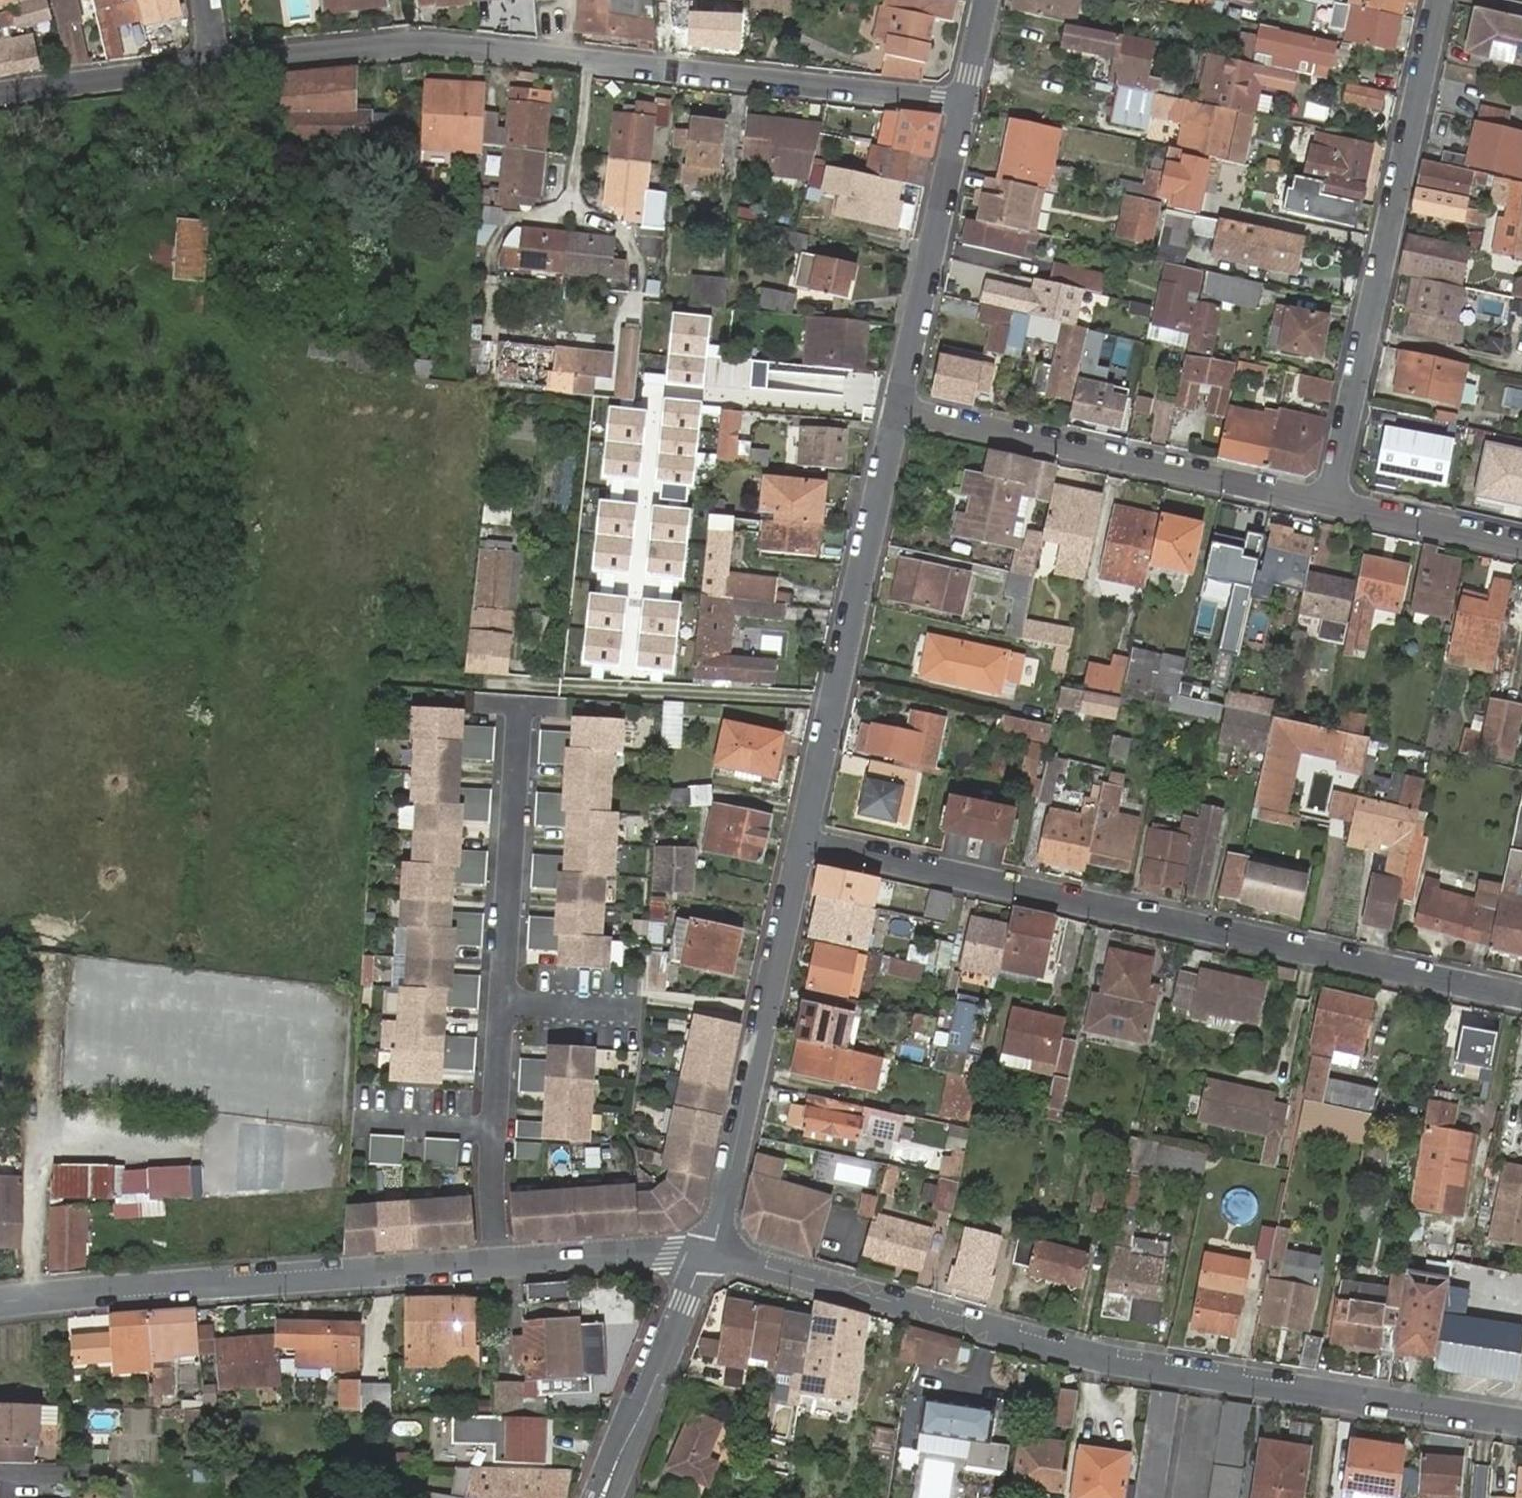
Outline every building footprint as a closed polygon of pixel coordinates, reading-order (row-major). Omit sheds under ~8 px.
[(47,0),(0,0),(0,10),(12,8),(47,0)] [(49,0),(47,0),(12,8),(13,12),(2,15),(5,31),(54,20),(49,0)] [(54,20),(58,33),(78,28),(71,0),(72,0),(49,0),(54,20)] [(106,60),(122,58),(113,23),(110,10),(107,5),(121,2),(124,15),(137,12),(134,0),(91,0),(106,60)] [(344,14),(359,12),(358,4),(387,0),(320,0),(321,8),(343,5),(344,14)] [(389,8),(387,0),(358,4),(359,12),(389,8)] [(473,5),(473,0),(423,0),(423,5),(438,4),(439,8),(473,5)] [(652,0),(583,0),(579,32),(640,39),(655,40),(654,28),(652,3),(652,0)] [(750,15),(787,18),(788,0),(751,0),(750,15)] [(922,80),(935,18),(948,20),(952,2),(889,0),(883,0),(877,37),(889,40),(882,75),(922,80)] [(1013,12),(1075,26),(1077,15),(1081,1),(1077,0),(1016,0),(1013,12)] [(1210,11),(1212,0),(1169,0),(1168,2),(1210,11)] [(1210,11),(1209,15),(1221,18),(1225,0),(1212,0),(1210,11)] [(1418,0),(1352,0),(1351,7),(1399,18),(1402,4),(1417,7),(1418,0)] [(110,10),(113,23),(139,17),(137,12),(124,15),(121,2),(107,5),(110,10)] [(691,45),(716,46),(716,48),(740,51),(741,19),(694,17),(693,3),(672,2),(674,27),(691,29),(691,45)] [(321,8),(322,16),(344,14),(343,5),(321,8)] [(1398,20),(1353,10),(1346,42),(1393,52),(1400,20),(1398,20)] [(1477,10),(1467,54),(1521,66),(1521,20),(1477,10)] [(1119,75),(1117,87),(1175,100),(1178,88),(1146,79),(1154,46),(1119,39),(1120,36),(1075,26),(1067,24),(1062,47),(1070,48),(1115,59),(1112,74),(1119,75)] [(1280,31),(1261,26),(1256,50),(1274,54),(1279,35),(1280,31)] [(78,28),(58,33),(67,67),(87,64),(78,28)] [(1254,52),(1255,34),(1240,33),(1239,51),(1254,52)] [(1297,75),(1313,78),(1316,64),(1339,69),(1344,49),(1279,35),(1274,54),(1277,55),(1274,70),(1297,75)] [(22,73),(40,68),(33,38),(0,46),(0,76),(22,73)] [(639,49),(656,51),(656,41),(640,39),(639,49)] [(1199,53),(1189,51),(1186,63),(1197,66),(1199,53)] [(1265,87),(1292,93),(1297,75),(1274,70),(1269,69),(1268,71),(1254,68),(1254,65),(1213,56),(1205,93),(1198,92),(1196,104),(1236,113),(1239,114),(1244,115),(1244,113),(1258,116),(1265,87)] [(1194,78),(1197,66),(1186,63),(1183,62),(1181,75),(1194,78)] [(356,69),(285,76),(284,142),(370,145),(370,117),(355,115),(355,108),(357,69),(356,69)] [(1112,74),(1110,86),(1117,87),(1119,75),(1112,74)] [(1178,88),(1175,100),(1189,103),(1189,101),(1194,78),(1181,75),(1178,88)] [(426,85),(425,96),(447,97),(448,87),(426,85)] [(1384,92),(1348,85),(1344,102),(1380,110),(1384,92)] [(485,89),(448,87),(447,97),(425,96),(422,151),(481,153),(485,89)] [(1175,100),(1117,87),(1109,123),(1147,132),(1152,119),(1170,122),(1183,126),(1191,128),(1186,154),(1188,154),(1209,159),(1216,160),(1217,158),(1226,160),(1230,141),(1236,113),(1196,104),(1189,103),(1175,100)] [(505,149),(544,153),(550,107),(529,104),(529,92),(512,90),(505,149)] [(610,162),(649,167),(654,127),(669,129),(671,108),(637,104),(635,116),(616,115),(610,162)] [(355,115),(370,117),(370,109),(355,108),(355,115)] [(1481,108),(1477,123),(1506,130),(1509,114),(1481,108)] [(939,119),(887,113),(879,147),(889,150),(884,180),(900,183),(924,189),(939,119)] [(1244,115),(1239,114),(1232,142),(1249,147),(1256,117),(1244,115)] [(822,125),(747,116),(742,159),(771,162),(770,176),(808,180),(812,163),(822,125)] [(691,121),(690,134),(689,149),(687,165),(721,169),(725,126),(691,121)] [(997,181),(1030,189),(1034,172),(1051,175),(1061,178),(1073,181),(1075,171),(1053,165),(1061,132),(1010,121),(997,181)] [(1477,123),(1469,158),(1445,154),(1442,168),(1467,172),(1468,166),(1521,178),(1521,133),(1506,130),(1477,123)] [(1183,126),(1177,151),(1186,154),(1191,128),(1183,126)] [(689,149),(690,134),(677,132),(674,148),(689,149)] [(1337,156),(1340,140),(1322,137),(1318,151),(1337,156)] [(1353,203),(1360,204),(1372,149),(1340,140),(1337,156),(1318,151),(1311,181),(1324,184),(1322,196),(1353,203)] [(1232,142),(1227,163),(1245,167),(1249,147),(1232,142)] [(1170,150),(1158,147),(1153,173),(1165,175),(1170,150)] [(539,197),(544,153),(505,149),(499,205),(517,208),(533,209),(534,196),(539,197)] [(1177,151),(1170,150),(1165,175),(1160,200),(1169,202),(1167,209),(1197,217),(1200,201),(1205,176),(1208,164),(1186,160),(1188,154),(1186,154),(1177,151)] [(1186,160),(1208,164),(1209,159),(1188,154),(1186,160)] [(642,221),(649,167),(610,162),(605,205),(625,207),(624,220),(642,221)] [(895,205),(900,183),(884,180),(825,167),(820,192),(842,196),(838,216),(887,227),(892,204),(895,205)] [(1030,189),(1042,192),(1047,192),(1049,187),(1049,186),(1051,175),(1034,172),(1030,189)] [(1165,175),(1153,173),(1149,172),(1145,188),(1136,186),(1134,195),(1143,197),(1160,200),(1165,175)] [(1049,186),(1049,187),(1058,188),(1061,178),(1051,175),(1049,186)] [(997,181),(988,179),(985,195),(983,203),(980,222),(1033,233),(1042,192),(1030,189),(997,181)] [(1318,186),(1289,181),(1287,194),(1280,192),(1275,220),(1349,233),(1354,205),(1315,198),(1318,186)] [(1119,191),(1127,193),(1134,195),(1136,186),(1121,183),(1119,191)] [(1513,184),(1505,225),(1498,257),(1521,262),(1521,186),(1513,184)] [(976,202),(983,203),(985,195),(978,193),(976,202)] [(1141,203),(1143,197),(1134,195),(1127,193),(1118,236),(1149,242),(1157,207),(1141,203)] [(899,206),(895,205),(892,204),(887,227),(894,228),(899,206)] [(502,211),(479,209),(477,224),(499,226),(501,225),(502,211)] [(801,232),(830,238),(833,220),(805,215),(801,232)] [(181,222),(177,281),(207,283),(211,224),(181,222)] [(962,245),(1020,259),(1027,236),(968,222),(962,245)] [(1499,224),(1493,256),(1498,257),(1505,225),(1499,224)] [(1288,241),(1225,226),(1218,256),(1281,270),(1288,241)] [(497,229),(477,228),(475,248),(487,249),(489,244),(492,237),(496,231),(497,229)] [(663,246),(664,231),(640,228),(638,242),(663,246)] [(508,267),(564,273),(569,234),(526,229),(523,249),(510,249),(508,267)] [(148,233),(147,264),(177,265),(178,233),(148,233)] [(569,234),(564,273),(624,279),(626,262),(614,261),(616,240),(569,234)] [(775,248),(806,254),(809,240),(779,234),(775,248)] [(1027,236),(1020,259),(1029,262),(1036,238),(1027,236)] [(1460,286),(1468,251),(1407,237),(1399,272),(1460,286)] [(1305,247),(1288,241),(1281,270),(1299,275),(1305,247)] [(648,260),(662,261),(663,246),(638,242),(643,249),(646,255),(648,260)] [(814,292),(847,299),(850,284),(852,284),(855,267),(821,260),(814,292)] [(1053,269),(1077,276),(1080,268),(1055,261),(1053,269)] [(1154,324),(1189,332),(1195,307),(1198,291),(1202,275),(1167,267),(1154,324)] [(1049,285),(1074,291),(1081,292),(1104,298),(1108,283),(1077,276),(1053,269),(1049,285)] [(1399,272),(1398,277),(1412,280),(1422,282),(1459,290),(1460,286),(1399,272)] [(1264,286),(1207,273),(1190,353),(1210,358),(1220,310),(1213,309),(1214,301),(1258,311),(1264,286)] [(695,279),(692,309),(726,312),(729,283),(695,279)] [(1413,317),(1422,282),(1412,280),(1403,315),(1409,316),(1413,317)] [(1049,285),(1038,282),(1036,293),(987,283),(984,302),(1030,313),(1029,317),(1072,327),(1081,292),(1074,291),(1049,285)] [(1451,326),(1459,290),(1422,282),(1413,317),(1409,316),(1404,335),(1441,344),(1446,325),(1451,326)] [(763,307),(793,314),(796,298),(766,291),(763,307)] [(1152,309),(1130,304),(1126,315),(1149,320),(1152,309)] [(1013,314),(982,306),(978,322),(998,326),(993,352),(1005,355),(1005,348),(1013,314)] [(1323,359),(1332,316),(1288,307),(1279,350),(1323,359)] [(675,311),(669,379),(706,382),(712,314),(675,311)] [(1029,317),(1013,314),(1005,348),(1024,353),(1027,339),(1057,345),(1051,369),(1038,366),(1033,391),(1068,399),(1073,379),(1077,380),(1081,362),(1088,331),(1072,327),(1029,317)] [(858,323),(806,319),(803,367),(853,372),(858,323)] [(869,324),(858,323),(853,372),(865,374),(869,324)] [(1185,350),(1189,332),(1154,324),(1151,342),(1185,350)] [(1441,344),(1446,345),(1454,345),(1459,326),(1451,326),(1446,325),(1441,344)] [(625,332),(622,357),(621,374),(634,375),(636,368),(641,327),(628,326),(626,332),(625,332)] [(1104,334),(1088,331),(1081,362),(1097,365),(1104,334)] [(494,369),(497,341),(484,340),(481,368),(494,369)] [(553,372),(551,387),(569,389),(593,392),(594,377),(609,378),(612,358),(555,351),(553,372)] [(1466,367),(1464,367),(1403,353),(1394,392),(1456,407),(1466,367)] [(939,356),(932,397),(974,406),(976,394),(985,395),(991,368),(981,366),(939,356)] [(1194,411),(1198,395),(1201,384),(1214,388),(1212,398),(1208,415),(1223,418),(1231,387),(1232,369),(1189,359),(1177,407),(1194,411)] [(430,361),(409,361),(408,376),(429,378),(430,361)] [(1269,370),(1239,364),(1236,375),(1266,383),(1269,370)] [(621,374),(617,399),(631,401),(634,375),(621,374)] [(1332,399),(1335,384),(1304,378),(1301,392),(1332,399)] [(1201,384),(1198,395),(1212,398),(1214,388),(1201,384)] [(1126,398),(1077,386),(1071,419),(1119,430),(1126,398)] [(551,387),(551,393),(569,395),(569,389),(551,387)] [(666,396),(658,481),(694,484),(701,399),(666,396)] [(1154,403),(1135,399),(1131,416),(1152,421),(1154,403)] [(608,408),(603,476),(640,479),(645,411),(608,408)] [(1228,410),(1217,460),(1264,470),(1276,416),(1264,414),(1262,419),(1228,410)] [(741,414),(721,412),(715,463),(768,467),(769,458),(737,453),(741,414)] [(1276,416),(1264,470),(1306,479),(1316,472),(1326,427),(1276,416)] [(1423,421),(1404,417),(1401,433),(1420,437),(1423,421)] [(1446,488),(1453,444),(1442,441),(1446,425),(1423,421),(1420,437),(1401,433),(1386,430),(1378,475),(1446,488)] [(801,466),(843,470),(845,432),(805,429),(802,444),(796,444),(795,449),(802,450),(801,466)] [(1521,504),(1521,454),(1489,447),(1479,494),(1521,504)] [(1056,467),(992,453),(986,478),(967,474),(962,495),(970,496),(983,499),(977,521),(964,518),(959,516),(955,535),(1019,547),(1021,539),(1011,536),(1021,496),(1030,498),(1048,503),(1056,467)] [(734,466),(715,465),(710,517),(730,519),(734,466)] [(746,467),(734,466),(730,519),(762,522),(763,510),(742,508),(746,467)] [(763,510),(762,522),(763,522),(818,528),(826,529),(827,513),(823,512),(825,487),(766,480),(763,510)] [(1069,490),(1055,486),(1048,516),(1063,519),(1069,490)] [(1103,497),(1069,490),(1063,519),(1048,516),(1045,529),(1042,541),(1063,545),(1058,568),(1086,574),(1103,497)] [(977,521),(983,499),(970,496),(964,518),(977,521)] [(1011,536),(1021,539),(1030,498),(1021,496),(1011,536)] [(604,499),(598,567),(635,570),(640,502),(604,499)] [(655,505),(649,573),(686,576),(692,508),(655,505)] [(512,509),(488,506),(487,521),(510,523),(512,509)] [(1151,565),(1161,520),(1118,511),(1103,578),(1146,588),(1151,565)] [(1208,530),(1161,520),(1151,565),(1197,575),(1208,530)] [(763,522),(761,553),(817,558),(818,528),(763,522)] [(1014,553),(1012,571),(1034,576),(1042,541),(1045,529),(1032,527),(1025,554),(1014,553)] [(1293,532),(1272,528),(1261,578),(1255,576),(1250,599),(1268,603),(1273,580),(1305,587),(1308,574),(1315,541),(1292,536),(1293,532)] [(777,581),(726,576),(731,535),(708,533),(707,539),(704,577),(702,596),(774,606),(777,581)] [(1211,543),(1203,578),(1217,581),(1214,594),(1233,599),(1237,580),(1248,583),(1254,552),(1211,543)] [(509,577),(511,555),(512,547),(480,544),(468,654),(507,659),(510,637),(502,636),(509,577)] [(1439,549),(1423,546),(1422,556),(1413,612),(1451,619),(1461,564),(1437,559),(1439,549)] [(520,557),(511,555),(509,577),(516,578),(520,557)] [(1367,558),(1348,646),(1363,649),(1373,607),(1399,613),(1402,600),(1409,568),(1367,558)] [(892,599),(901,601),(910,562),(900,560),(892,599)] [(901,601),(937,609),(939,598),(956,602),(963,575),(910,562),(901,601)] [(1012,571),(1011,571),(998,633),(1021,638),(1024,621),(1034,576),(1012,571)] [(1355,585),(1308,574),(1305,587),(1299,613),(1324,619),(1320,639),(1342,644),(1355,585)] [(939,598),(937,609),(964,616),(972,577),(963,575),(956,602),(939,598)] [(502,636),(510,637),(516,578),(509,577),(502,636)] [(1465,668),(1493,673),(1513,581),(1496,577),(1489,606),(1460,599),(1448,656),(1466,659),(1465,668)] [(589,591),(584,660),(620,663),(626,594),(589,591)] [(776,605),(790,607),(791,597),(777,595),(776,605)] [(774,606),(702,596),(694,676),(776,683),(777,662),(735,659),(727,658),(733,614),(783,620),(785,607),(774,606)] [(644,597),(638,666),(675,669),(680,600),(644,597)] [(1045,625),(1024,621),(1021,638),(1041,643),(1045,625)] [(1073,630),(1045,625),(1041,643),(1057,647),(1069,650),(1073,630)] [(932,631),(926,655),(1022,678),(1028,655),(932,631)] [(1295,633),(1289,661),(1300,663),(1307,636),(1295,633)] [(1069,650),(1057,647),(1052,672),(1063,675),(1069,650)] [(1145,693),(1154,657),(1135,653),(1127,688),(1145,693)] [(1022,678),(926,655),(922,673),(1001,691),(1003,679),(1021,683),(1022,678)] [(1175,698),(1177,699),(1181,684),(1186,661),(1165,656),(1164,660),(1157,694),(1171,697),(1175,698)] [(507,659),(467,657),(466,673),(506,675),(507,659)] [(1113,701),(1122,703),(1131,660),(1114,657),(1111,671),(1090,666),(1084,694),(1113,701)] [(1164,660),(1154,657),(1145,693),(1157,694),(1164,660)] [(1181,684),(1177,699),(1221,708),(1225,709),(1226,709),(1229,695),(1181,684)] [(1109,719),(1113,701),(1084,694),(1060,689),(1057,706),(1109,719)] [(1229,695),(1226,709),(1272,719),(1276,720),(1279,706),(1229,695)] [(1177,699),(1175,698),(1174,707),(1196,712),(1195,718),(1218,723),(1221,708),(1177,699)] [(1511,759),(1521,708),(1492,702),(1483,753),(1511,759)] [(677,706),(662,705),(659,756),(672,756),(677,706)] [(495,746),(496,727),(463,725),(457,724),(457,710),(416,708),(414,740),(417,740),(495,746)] [(1226,709),(1225,709),(1219,744),(1264,753),(1272,719),(1226,709)] [(1343,712),(1338,733),(1363,739),(1368,717),(1343,712)] [(872,726),(867,755),(933,770),(945,721),(913,713),(909,735),(872,726)] [(1053,725),(1004,714),(998,739),(1031,746),(1024,775),(1037,777),(1045,746),(1048,747),(1053,725)] [(624,721),(582,719),(581,734),(575,734),(541,731),(540,748),(616,753),(622,754),(624,721)] [(1272,719),(1264,753),(1253,803),(1287,811),(1302,749),(1365,763),(1370,741),(1363,739),(1338,733),(1276,720),(1272,719)] [(856,752),(867,755),(872,726),(863,724),(856,752)] [(717,767),(773,780),(782,737),(727,725),(717,767)] [(1466,728),(1460,753),(1474,757),(1481,732),(1466,728)] [(1133,743),(1114,738),(1110,756),(1129,761),(1133,743)] [(461,758),(494,761),(495,746),(417,740),(414,772),(454,774),(455,758),(461,758)] [(574,766),(573,781),(614,784),(616,753),(540,748),(539,764),(568,766),(574,766)] [(1048,758),(1038,802),(1049,806),(1057,775),(1063,777),(1067,763),(1048,758)] [(917,773),(870,763),(858,816),(903,826),(917,773)] [(491,807),(493,789),(459,787),(453,786),(454,774),(414,772),(412,802),(416,803),(491,807)] [(1408,778),(1401,807),(1417,811),(1424,782),(1408,778)] [(614,784),(573,781),(572,796),(566,795),(538,793),(537,809),(612,814),(614,784)] [(1124,788),(1104,784),(1099,808),(1086,865),(1126,874),(1138,821),(1116,815),(1124,788)] [(711,792),(687,793),(687,808),(713,806),(711,792)] [(1356,801),(1357,797),(1335,792),(1328,819),(1351,823),(1356,801)] [(660,808),(687,808),(687,793),(660,793),(660,808)] [(1521,876),(1521,795),(1503,880),(1520,884),(1521,876)] [(945,834),(1008,848),(1017,815),(952,800),(945,834)] [(1417,814),(1356,801),(1351,823),(1363,826),(1360,840),(1377,843),(1380,829),(1391,832),(1385,856),(1379,884),(1370,882),(1359,927),(1390,935),(1398,901),(1412,836),(1417,814)] [(491,822),(491,807),(416,803),(415,834),(455,836),(456,821),(462,821),(491,822)] [(1086,865),(1099,808),(1084,805),(1082,817),(1056,810),(1055,810),(1053,810),(1052,810),(1051,811),(1050,812),(1050,813),(1050,814),(1040,861),(1085,872),(1086,865)] [(706,851),(760,863),(770,820),(715,808),(706,851)] [(537,809),(535,827),(569,829),(575,829),(574,844),(616,846),(618,814),(612,814),(537,809)] [(1220,862),(1222,853),(1214,852),(1223,814),(1201,809),(1183,896),(1203,900),(1213,861),(1220,862)] [(1181,822),(1179,833),(1177,840),(1161,837),(1164,829),(1154,826),(1141,882),(1146,883),(1144,891),(1156,894),(1158,886),(1179,890),(1194,825),(1181,822)] [(1351,823),(1345,847),(1353,849),(1374,854),(1377,843),(1360,840),(1363,826),(1351,823)] [(1177,840),(1179,833),(1164,829),(1161,837),(1177,840)] [(1380,829),(1377,843),(1374,854),(1385,856),(1391,832),(1380,829)] [(488,870),(489,850),(461,849),(455,849),(455,836),(415,834),(413,866),(488,870)] [(1427,839),(1412,836),(1398,901),(1414,904),(1427,839)] [(567,858),(534,856),(532,873),(607,877),(614,877),(616,846),(574,844),(573,858),(567,858)] [(658,867),(692,871),(693,853),(659,851),(658,867)] [(1225,855),(1216,898),(1231,902),(1241,858),(1225,855)] [(1249,860),(1241,858),(1231,902),(1298,917),(1308,881),(1247,867),(1249,860)] [(487,884),(488,870),(413,866),(406,866),(405,896),(447,898),(448,882),(454,882),(487,884)] [(691,892),(692,871),(658,867),(657,890),(691,892)] [(850,903),(874,908),(875,902),(859,898),(864,877),(817,867),(811,895),(818,896),(850,903)] [(565,904),(606,907),(607,877),(532,873),(532,888),(560,890),(566,891),(565,904)] [(875,902),(880,880),(864,877),(859,898),(875,902)] [(1487,949),(1521,957),(1521,885),(1520,884),(1503,880),(1501,887),(1488,946),(1487,949)] [(1488,946),(1501,887),(1478,883),(1474,904),(1435,894),(1433,893),(1429,906),(1420,904),(1414,927),(1488,946)] [(1437,886),(1425,883),(1420,904),(1429,906),(1433,893),(1435,894),(1437,886)] [(951,896),(929,891),(923,920),(943,925),(951,896)] [(485,931),(486,913),(452,911),(446,911),(447,898),(405,896),(403,927),(410,927),(485,931)] [(850,903),(818,896),(810,936),(865,948),(874,908),(850,903)] [(649,942),(648,953),(663,954),(665,901),(651,898),(649,942)] [(558,922),(530,920),(529,934),(604,939),(606,907),(565,904),(564,922),(558,922)] [(1055,918),(1013,909),(1008,929),(997,982),(1038,990),(1040,978),(1055,918)] [(676,918),(672,958),(683,959),(687,919),(676,918)] [(997,982),(1008,929),(972,921),(962,967),(961,983),(995,989),(997,982)] [(683,963),(731,974),(739,934),(693,923),(683,963)] [(485,931),(410,927),(408,958),(449,961),(449,945),(456,945),(484,947),(485,931)] [(529,934),(528,952),(561,954),(567,954),(566,968),(609,971),(611,940),(604,939),(529,934)] [(930,940),(924,966),(948,971),(954,945),(930,940)] [(819,948),(809,987),(856,999),(864,967),(866,958),(819,948)] [(1110,952),(1109,957),(1130,962),(1131,957),(1110,952)] [(924,966),(866,954),(866,958),(864,967),(921,980),(924,966)] [(72,956),(70,981),(164,987),(165,962),(72,956)] [(1130,962),(1109,957),(1100,995),(1094,993),(1087,1022),(1109,1028),(1107,1036),(1143,1044),(1156,987),(1149,986),(1155,963),(1131,957),(1130,962)] [(481,993),(482,978),(454,977),(447,977),(449,961),(408,958),(406,988),(481,993)] [(668,959),(648,958),(646,991),(667,994),(668,959)] [(1297,971),(1274,966),(1272,980),(1294,985),(1297,971)] [(1200,972),(1198,980),(1192,1010),(1190,1019),(1209,1025),(1210,1017),(1237,1023),(1246,982),(1200,972)] [(1198,980),(1179,975),(1172,1006),(1192,1010),(1198,980)] [(1265,987),(1246,982),(1237,1023),(1257,1028),(1265,987)] [(447,1008),(480,1010),(481,993),(406,988),(402,988),(401,1020),(440,1022),(441,1008),(447,1008)] [(1313,1045),(1315,1046),(1335,1050),(1360,1056),(1374,1003),(1324,991),(1313,1045)] [(806,1006),(797,1042),(799,1042),(843,1052),(852,1018),(854,1017),(858,1006),(836,1001),(834,1011),(806,1006)] [(962,1073),(975,1010),(957,1005),(943,1068),(962,1073)] [(1002,1054),(1056,1065),(1061,1041),(1065,1023),(1012,1011),(1002,1054)] [(910,1025),(931,1030),(933,1022),(912,1017),(910,1025)] [(730,1042),(736,1043),(740,1027),(696,1018),(688,1047),(727,1056),(730,1042)] [(382,1020),(382,1049),(396,1049),(396,1020),(382,1020)] [(478,1056),(479,1039),(445,1037),(439,1037),(440,1022),(401,1020),(399,1051),(478,1056)] [(1500,1032),(1463,1025),(1456,1063),(1493,1070),(1500,1032)] [(1061,1041),(1056,1065),(1069,1068),(1074,1045),(1061,1041)] [(730,1042),(727,1056),(733,1057),(736,1043),(730,1042)] [(876,1082),(881,1060),(843,1052),(799,1042),(792,1074),(875,1092),(876,1082)] [(1315,1046),(1313,1057),(1332,1062),(1335,1050),(1315,1046)] [(556,1047),(555,1062),(549,1062),(521,1060),(520,1076),(595,1081),(597,1050),(595,1050),(556,1047)] [(724,1069),(727,1056),(688,1047),(680,1077),(727,1087),(730,1070),(724,1069)] [(477,1073),(478,1056),(399,1051),(396,1051),(395,1082),(437,1085),(437,1070),(443,1071),(477,1073)] [(946,1052),(939,1051),(936,1067),(943,1068),(946,1052)] [(1360,1068),(1362,1057),(1336,1053),(1334,1064),(1360,1068)] [(1053,1080),(1056,1065),(1002,1054),(1000,1069),(1053,1080)] [(727,1056),(724,1069),(730,1070),(733,1057),(727,1056)] [(1313,1057),(1304,1102),(1323,1106),(1328,1081),(1332,1062),(1313,1057)] [(980,1058),(975,1082),(976,1082),(987,1085),(990,1072),(985,1071),(987,1061),(980,1058)] [(1056,1065),(1053,1080),(1065,1083),(1069,1068),(1056,1065)] [(553,1095),(552,1109),(593,1112),(595,1081),(520,1076),(519,1092),(547,1094),(553,1095)] [(717,1102),(723,1104),(727,1087),(680,1077),(673,1108),(713,1117),(717,1102)] [(1053,1080),(1049,1099),(1047,1108),(1059,1112),(1065,1083),(1053,1080)] [(1328,1081),(1323,1106),(1336,1109),(1341,1083),(1328,1081)] [(1216,1123),(1224,1085),(1207,1082),(1199,1120),(1216,1123)] [(1341,1083),(1336,1109),(1371,1116),(1374,1117),(1379,1092),(1341,1083)] [(1277,1096),(1224,1085),(1216,1123),(1282,1137),(1289,1105),(1276,1103),(1277,1096)] [(807,1110),(792,1106),(787,1127),(856,1142),(857,1133),(896,1142),(902,1117),(810,1097),(807,1110)] [(1454,1132),(1460,1107),(1433,1101),(1414,1205),(1421,1206),(1455,1213),(1464,1171),(1459,1169),(1467,1135),(1461,1133),(1454,1132)] [(723,1104),(717,1102),(713,1117),(720,1119),(723,1104)] [(970,1121),(972,1106),(947,1102),(943,1116),(970,1121)] [(1304,1102),(1298,1130),(1364,1145),(1371,1116),(1336,1109),(1323,1106),(1304,1102)] [(1465,1108),(1460,1107),(1454,1132),(1461,1133),(1465,1108)] [(711,1129),(713,1117),(673,1108),(665,1138),(671,1139),(713,1149),(717,1131),(711,1129)] [(593,1112),(552,1109),(552,1124),(517,1122),(516,1139),(591,1143),(593,1112)] [(720,1119),(713,1117),(711,1129),(717,1131),(720,1119)] [(1464,1171),(1455,1213),(1466,1215),(1480,1137),(1467,1135),(1459,1169),(1464,1171)] [(388,1137),(372,1136),(370,1166),(385,1166),(388,1137)] [(402,1138),(388,1137),(385,1166),(400,1167),(402,1138)] [(444,1140),(428,1139),(426,1169),(442,1170),(444,1140)] [(649,1196),(636,1197),(638,1235),(675,1233),(699,1216),(713,1149),(671,1139),(669,1149),(649,1196)] [(1208,1156),(1131,1139),(1125,1169),(1201,1186),(1208,1156)] [(458,1141),(444,1140),(442,1170),(456,1170),(458,1141)] [(515,1159),(515,1160),(543,1162),(544,1146),(516,1144),(515,1159)] [(959,1183),(964,1154),(953,1152),(952,1158),(948,1180),(959,1183)] [(782,1165),(755,1157),(741,1224),(753,1246),(812,1262),(830,1204),(776,1188),(782,1165)] [(952,1158),(947,1157),(943,1179),(948,1180),(952,1158)] [(836,1161),(832,1178),(868,1186),(872,1169),(836,1161)] [(1504,1162),(1489,1241),(1521,1247),(1521,1165),(1504,1162)] [(189,1167),(146,1169),(147,1193),(148,1200),(190,1198),(189,1167)] [(116,1169),(54,1168),(52,1201),(121,1198),(121,1194),(121,1170),(120,1169),(116,1169)] [(147,1193),(146,1169),(121,1170),(121,1194),(147,1193)] [(888,1174),(881,1197),(891,1199),(898,1176),(888,1174)] [(16,1241),(19,1177),(0,1176),(0,1241),(16,1241)] [(1170,1250),(1132,1242),(1135,1230),(1131,1228),(1141,1182),(1125,1178),(1120,1205),(1102,1319),(1159,1329),(1170,1250)] [(950,1216),(959,1183),(948,1180),(943,1179),(941,1179),(933,1212),(950,1216)] [(1091,1216),(1114,1219),(1121,1187),(1097,1183),(1095,1193),(1091,1216)] [(605,1193),(607,1231),(620,1230),(621,1237),(638,1235),(636,1197),(635,1191),(605,1193)] [(1091,1216),(1095,1193),(1087,1191),(1083,1215),(1091,1216)] [(593,1232),(607,1231),(605,1193),(574,1195),(578,1240),(593,1239),(593,1232)] [(876,1218),(879,1196),(863,1193),(859,1215),(876,1218)] [(542,1197),(545,1235),(560,1234),(560,1241),(578,1240),(574,1195),(542,1197)] [(532,1236),(545,1235),(542,1197),(511,1200),(514,1245),(532,1243),(532,1236)] [(84,1203),(51,1205),(50,1274),(83,1272),(83,1263),(76,1263),(77,1228),(83,1228),(84,1203)] [(459,1242),(459,1248),(476,1247),(472,1203),(441,1205),(445,1243),(459,1242)] [(139,1204),(115,1205),(116,1218),(139,1216),(139,1204)] [(1414,1205),(1411,1204),(1407,1239),(1415,1240),(1421,1206),(1414,1205)] [(431,1244),(445,1243),(441,1205),(410,1207),(414,1252),(431,1250),(431,1244)] [(379,1209),(383,1247),(397,1246),(398,1253),(414,1252),(410,1207),(379,1209)] [(368,1248),(383,1247),(379,1209),(346,1212),(343,1256),(369,1255),(368,1248)] [(861,1251),(864,1214),(839,1212),(836,1249),(861,1251)] [(877,1230),(927,1244),(930,1234),(880,1219),(879,1223),(877,1230)] [(918,1275),(927,1244),(877,1230),(879,1223),(873,1221),(862,1260),(918,1275)] [(1270,1260),(1277,1230),(1263,1227),(1257,1257),(1270,1260)] [(1270,1260),(1266,1283),(1271,1284),(1263,1323),(1309,1334),(1317,1294),(1322,1258),(1287,1250),(1290,1233),(1277,1229),(1277,1230),(1270,1260)] [(967,1234),(957,1268),(954,1269),(948,1290),(987,1300),(993,1279),(989,1278),(998,1242),(967,1234)] [(1407,1239),(1403,1273),(1406,1274),(1423,1277),(1431,1242),(1415,1240),(1407,1239)] [(1081,1291),(1089,1259),(1018,1240),(1012,1268),(1029,1272),(1028,1277),(1031,1278),(1035,1286),(1043,1281),(1066,1287),(1070,1295),(1078,1291),(1081,1291)] [(1455,1245),(1453,1262),(1471,1266),(1473,1248),(1455,1245)] [(1203,1258),(1190,1332),(1235,1340),(1248,1266),(1203,1258)] [(1423,1277),(1406,1274),(1406,1278),(1393,1353),(1437,1361),(1444,1320),(1450,1283),(1423,1277)] [(1378,1351),(1374,1381),(1388,1383),(1393,1353),(1406,1278),(1394,1276),(1390,1295),(1388,1310),(1337,1302),(1332,1343),(1378,1351)] [(1340,1286),(1337,1302),(1388,1310),(1390,1295),(1340,1286)] [(606,1381),(604,1327),(577,1329),(576,1304),(563,1304),(562,1287),(525,1289),(526,1309),(524,1309),(526,1343),(514,1344),(515,1367),(527,1367),(528,1385),(524,1390),(496,1394),(495,1422),(546,1423),(549,1423),(549,1406),(540,1406),(540,1401),(592,1398),(591,1381),(606,1381)] [(455,1317),(455,1301),(405,1301),(406,1360),(408,1366),(478,1365),(477,1317),(455,1317)] [(716,1367),(747,1372),(749,1362),(757,1309),(728,1304),(720,1344),(717,1362),(716,1367)] [(813,1304),(811,1319),(800,1388),(799,1396),(854,1406),(867,1319),(813,1304)] [(757,1309),(749,1362),(767,1366),(764,1382),(775,1384),(786,1315),(757,1309)] [(175,1396),(172,1359),(172,1350),(200,1349),(199,1329),(197,1311),(149,1314),(153,1371),(155,1388),(156,1407),(162,1406),(161,1397),(175,1396)] [(149,1314),(112,1317),(112,1335),(73,1339),(75,1365),(143,1361),(144,1372),(153,1371),(149,1314)] [(786,1315),(775,1384),(800,1388),(811,1319),(786,1315)] [(1444,1320),(1437,1361),(1435,1371),(1517,1385),(1521,1354),(1521,1334),(1444,1320)] [(280,1324),(280,1350),(297,1351),(296,1368),(361,1368),(362,1326),(332,1325),(280,1324)] [(200,1349),(200,1353),(215,1352),(214,1328),(199,1329),(200,1349)] [(908,1330),(899,1360),(917,1365),(927,1335),(908,1330)] [(956,1364),(961,1345),(930,1337),(927,1335),(917,1365),(932,1369),(936,1358),(956,1364)] [(1307,1338),(1300,1370),(1315,1372),(1321,1342),(1307,1338)] [(717,1362),(720,1344),(703,1340),(699,1358),(717,1362)] [(281,1350),(219,1342),(221,1388),(283,1384),(281,1350)] [(172,1359),(201,1358),(200,1353),(200,1349),(172,1350),(172,1359)] [(388,1387),(339,1385),(336,1412),(386,1414),(388,1387)] [(214,1388),(203,1389),(204,1404),(215,1404),(214,1388)] [(1180,1397),(1149,1393),(1133,1497),(1165,1497),(1180,1397)] [(1076,1403),(1077,1396),(1063,1394),(1058,1427),(1072,1429),(1073,1427),(1076,1403)] [(920,1434),(990,1445),(994,1412),(924,1401),(920,1434)] [(1089,1406),(1076,1403),(1073,1427),(1086,1429),(1089,1406)] [(1226,1404),(1212,1497),(1240,1497),(1242,1489),(1244,1473),(1242,1471),(1252,1408),(1226,1404)] [(34,1464),(37,1426),(57,1427),(58,1407),(38,1407),(0,1406),(0,1463),(34,1464)] [(127,1406),(125,1441),(154,1443),(157,1409),(127,1406)] [(451,1420),(456,1420),(456,1411),(429,1411),(429,1420),(451,1420)] [(189,1438),(205,1438),(205,1412),(188,1412),(189,1438)] [(695,1415),(668,1472),(685,1478),(708,1488),(718,1469),(706,1463),(722,1429),(695,1415)] [(451,1420),(451,1447),(495,1449),(493,1465),(544,1469),(546,1423),(495,1422),(456,1420),(451,1420)] [(1016,1488),(1063,1494),(1066,1474),(1061,1473),(1064,1448),(1046,1445),(1045,1452),(1021,1448),(1016,1488)] [(1405,1454),(1353,1445),(1344,1497),(1354,1497),(1354,1495),(1381,1497),(1399,1497),(1405,1454)] [(1264,1447),(1263,1456),(1281,1458),(1281,1450),(1264,1447)] [(1129,1457),(1079,1449),(1072,1497),(1124,1497),(1129,1457)] [(1299,1497),(1303,1497),(1309,1454),(1281,1450),(1281,1458),(1263,1456),(1257,1492),(1295,1497),(1299,1497)] [(735,1453),(732,1468),(757,1473),(760,1474),(763,1458),(735,1453)] [(790,1462),(763,1458),(760,1474),(787,1480),(790,1462)] [(1463,1463),(1423,1460),(1420,1497),(1460,1497),(1463,1463)] [(757,1473),(732,1468),(730,1481),(754,1485),(757,1473)] [(570,1473),(473,1471),(469,1497),(565,1497),(570,1473)] [(685,1478),(680,1490),(696,1497),(703,1497),(708,1488),(685,1478)]
